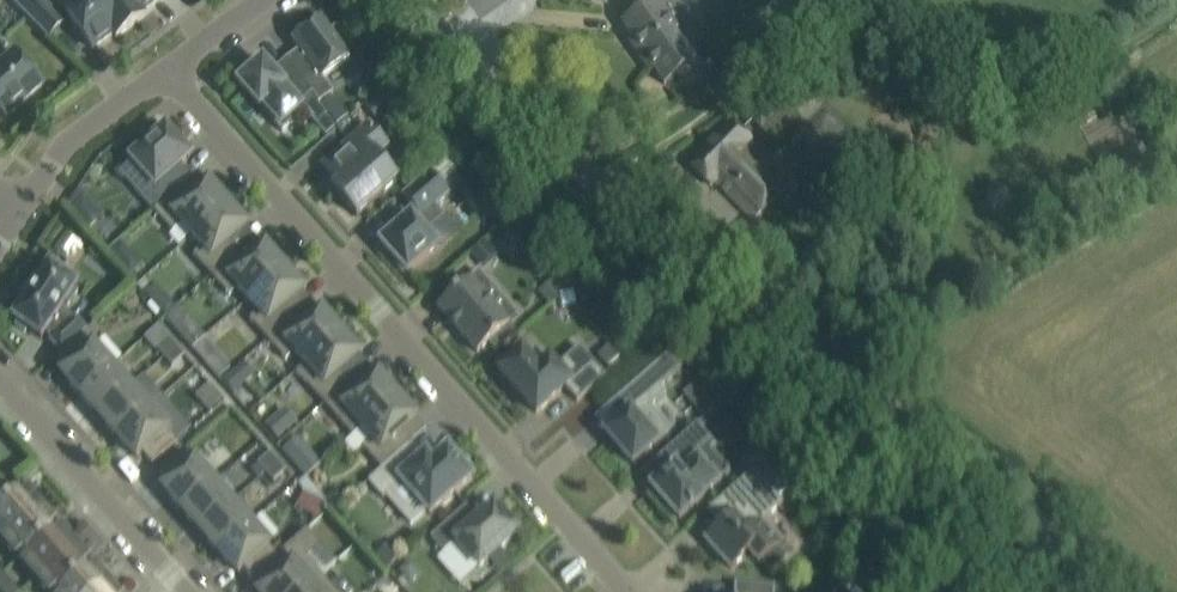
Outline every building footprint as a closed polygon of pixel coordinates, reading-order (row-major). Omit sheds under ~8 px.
[(13,1),(49,38),(65,22),(46,3),(49,0),(14,0),(13,1)] [(93,49),(114,34),(117,38),(130,28),(110,0),(79,0),(64,11),(93,49)] [(130,28),(144,18),(141,14),(160,0),(110,0),(130,28)] [(657,0),(621,0),(633,17),(622,25),(640,51),(636,53),(650,73),(654,70),(664,85),(700,61),(688,44),(684,47),(663,17),(667,14),(657,0)] [(320,20),(292,40),(315,71),(301,81),(311,95),(318,104),(332,93),(321,80),(349,59),(320,20)] [(27,66),(21,59),(4,73),(0,68),(0,110),(6,116),(43,84),(27,66)] [(300,105),(311,95),(301,81),(292,68),(278,80),(262,62),(238,83),(260,108),(263,105),(272,116),(269,118),(282,133),(283,132),(282,130),(296,118),(293,115),(301,107),(300,105)] [(785,85),(748,120),(768,140),(802,107),(795,100),(797,98),(785,85)] [(384,90),(366,105),(376,118),(395,103),(384,90)] [(326,137),(334,129),(325,116),(315,123),(326,137)] [(732,123),(690,166),(711,186),(714,183),(752,221),(752,222),(787,186),(746,145),(750,141),(732,123)] [(116,173),(124,181),(126,179),(154,211),(179,189),(190,179),(179,166),(190,157),(178,144),(182,141),(170,128),(167,131),(165,130),(150,143),(147,139),(134,151),(137,154),(116,173)] [(349,142),(322,166),(339,184),(333,190),(357,217),(397,182),(373,155),(367,160),(349,142)] [(416,212),(380,244),(393,259),(393,263),(402,273),(406,273),(407,274),(438,247),(426,234),(445,217),(435,206),(449,194),(430,174),(404,198),(416,212)] [(180,226),(190,237),(228,205),(226,202),(229,199),(215,183),(211,186),(209,183),(189,201),(179,189),(154,211),(173,232),(180,226)] [(81,221),(96,208),(79,187),(67,205),(81,221)] [(990,194),(989,201),(994,207),(1002,207),(1008,203),(1008,195),(1003,189),(996,189),(990,194)] [(193,256),(211,276),(236,254),(227,244),(247,226),(244,223),(246,222),(232,206),(230,207),(228,205),(190,237),(200,249),(193,256)] [(484,241),(470,254),(482,267),(496,254),(493,251),(485,241),(484,241)] [(142,263),(121,243),(109,255),(130,275),(142,263)] [(237,290),(247,301),(284,269),(282,267),(284,265),(270,249),(268,250),(265,247),(245,265),(236,254),(211,276),(230,296),(237,290)] [(26,300),(12,320),(17,323),(15,326),(26,333),(27,330),(41,339),(48,330),(54,336),(49,340),(61,354),(82,335),(81,334),(87,330),(75,316),(68,322),(60,314),(66,305),(69,306),(78,292),(76,290),(79,285),(49,266),(35,286),(34,285),(24,299),(26,300)] [(249,320),(268,340),(293,318),(284,308),(304,291),(301,287),(303,286),(288,270),(287,271),(284,269),(247,301),(257,313),(249,320)] [(478,272),(437,308),(477,353),(509,325),(482,294),(491,286),(478,272)] [(175,307),(155,283),(143,293),(164,317),(175,307)] [(553,288),(542,297),(549,304),(559,296),(553,288)] [(178,308),(166,319),(177,332),(189,321),(178,308)] [(294,354),(304,365),(341,333),(339,330),(341,329),(326,313),(325,314),(322,311),(302,329),(293,318),(268,340),(286,361),(294,354)] [(296,372),(324,404),(349,382),(340,372),(360,355),(357,351),(359,350),(345,334),(343,335),(341,333),(304,365),(296,372)] [(61,354),(57,357),(67,368),(62,373),(69,381),(68,382),(79,395),(113,366),(108,361),(90,341),(89,343),(82,335),(61,354)] [(165,358),(178,348),(169,338),(156,349),(165,358)] [(206,341),(195,352),(205,364),(211,359),(212,348),(206,341)] [(522,351),(499,372),(536,413),(564,388),(577,402),(606,376),(579,346),(556,367),(549,360),(538,369),(522,351)] [(619,357),(609,346),(598,356),(608,367),(619,357)] [(178,348),(165,358),(172,366),(184,355),(178,348)] [(621,420),(605,433),(632,464),(659,441),(671,430),(650,407),(653,405),(678,433),(697,416),(667,382),(682,369),(669,354),(618,399),(609,406),(619,417),(621,420)] [(234,393),(255,374),(244,362),(223,381),(234,393)] [(113,366),(79,395),(98,416),(131,387),(113,366)] [(359,429),(360,430),(398,397),(396,395),(399,391),(385,375),(381,378),(379,375),(359,393),(349,382),(324,404),(353,435),(359,429)] [(210,383),(196,395),(210,412),(225,399),(210,383)] [(131,387),(98,416),(117,437),(150,409),(131,387)] [(705,417),(717,406),(706,394),(694,405),(705,417)] [(382,469),(404,451),(407,448),(397,436),(417,419),(414,415),(416,414),(402,398),(400,399),(398,397),(360,430),(370,441),(363,447),(382,469)] [(284,407),(265,424),(279,439),(298,422),(284,407)] [(150,409),(117,437),(128,450),(129,449),(137,457),(142,453),(152,464),(177,442),(167,430),(168,429),(150,409)] [(672,470),(652,488),(679,519),(689,510),(690,511),(693,508),(692,507),(702,499),(701,497),(717,482),(694,456),(711,441),(697,425),(660,457),(672,470)] [(299,439),(284,452),(292,461),(307,448),(299,439)] [(382,469),(368,481),(383,498),(385,496),(412,526),(426,514),(428,512),(430,514),(472,477),(468,473),(470,471),(470,469),(470,466),(469,464),(468,462),(465,461),(463,460),(460,461),(458,462),(448,450),(433,464),(426,455),(421,460),(415,465),(404,452),(410,447),(414,444),(413,443),(407,448),(404,451),(382,469)] [(183,450),(158,471),(168,483),(163,487),(171,496),(170,497),(181,509),(214,481),(193,458),(192,459),(183,450)] [(279,461),(270,452),(257,464),(266,474),(279,461)] [(279,461),(266,474),(273,481),(286,469),(279,461)] [(732,515),(705,539),(708,542),(706,544),(718,558),(720,556),(731,569),(749,553),(758,563),(761,560),(771,572),(787,558),(777,546),(781,543),(762,522),(782,504),(778,498),(789,489),(764,461),(753,471),(719,501),(732,515)] [(305,495),(297,509),(319,522),(328,504),(326,502),(306,478),(297,485),(305,495)] [(214,481),(181,509),(199,531),(233,502),(214,481)] [(4,539),(40,507),(23,488),(0,508),(0,535),(4,539)] [(233,502),(199,531),(218,552),(251,523),(233,502)] [(479,568),(487,560),(518,533),(494,506),(479,519),(467,506),(431,538),(444,553),(456,542),(479,568)] [(4,539),(21,558),(57,527),(40,507),(4,539)] [(251,523),(218,552),(229,565),(231,564),(238,572),(244,567),(254,579),(269,566),(268,565),(278,556),(277,555),(271,547),(272,546),(251,523)] [(57,527),(21,558),(38,578),(74,546),(57,527)] [(309,531),(307,529),(278,554),(277,555),(278,556),(268,565),(269,566),(277,575),(259,591),(303,591),(322,575),(304,555),(318,542),(309,531)] [(386,544),(375,554),(387,568),(399,558),(386,544)] [(38,578),(51,591),(60,591),(91,565),(74,546),(38,578)] [(108,584),(91,565),(60,591),(99,591),(108,584)] [(0,577),(0,590),(2,591),(20,591),(21,591),(5,573),(0,577)] [(322,575),(303,591),(337,591),(322,575)]
